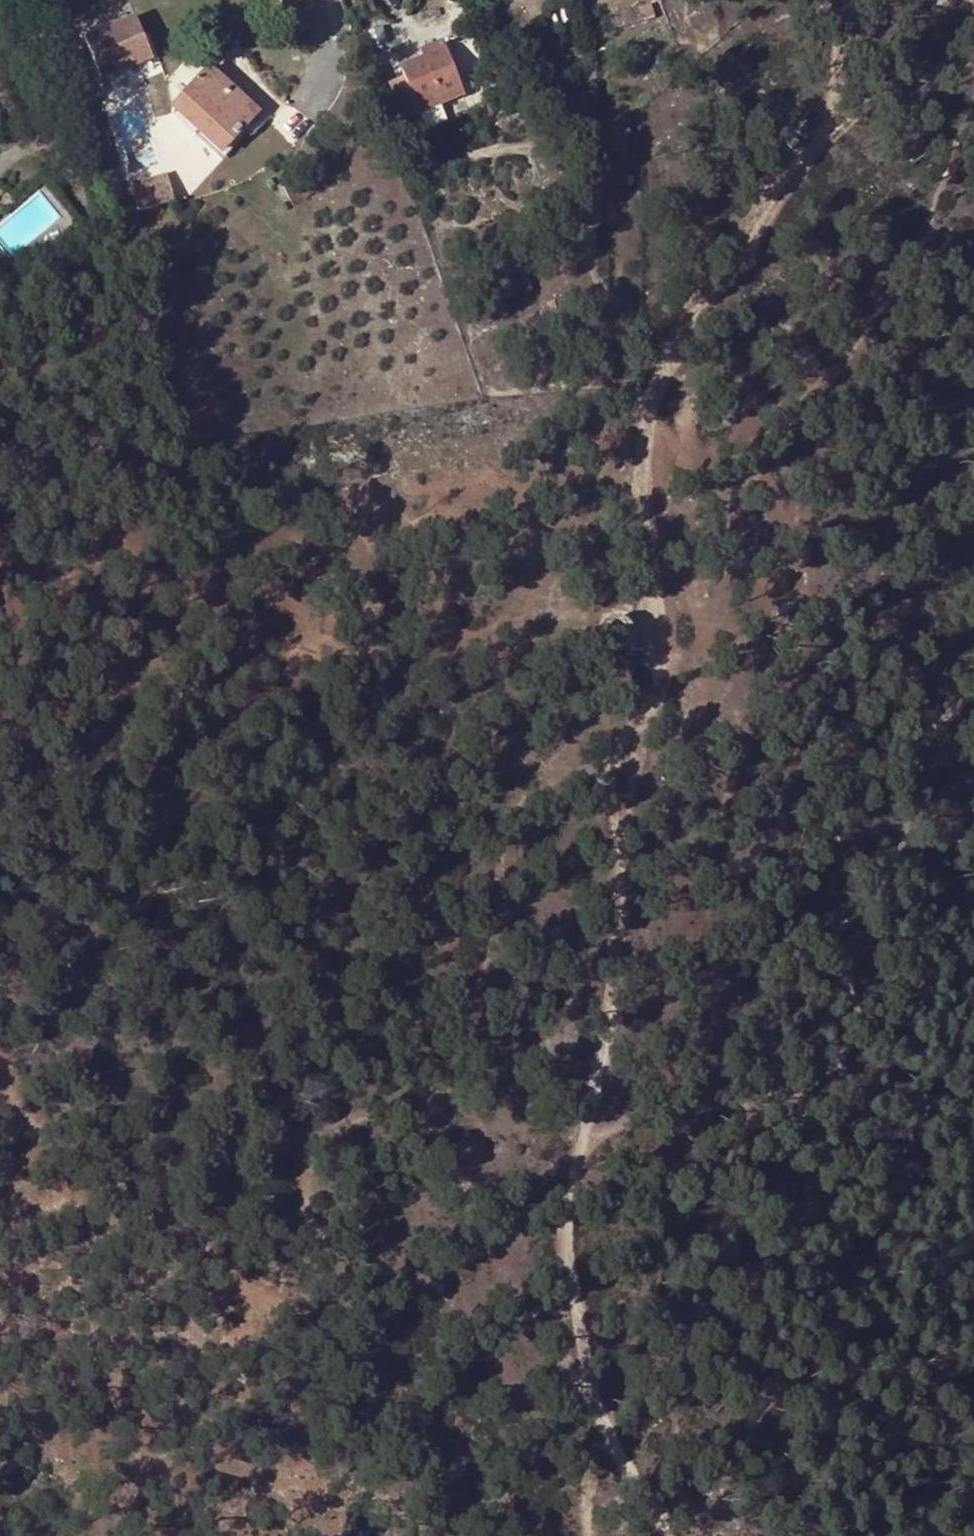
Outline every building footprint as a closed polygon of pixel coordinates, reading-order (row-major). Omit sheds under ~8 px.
[(622,17),(612,20),(616,31),(656,18),(651,4),(621,14),(622,17)] [(140,25),(86,40),(99,83),(152,68),(140,25)] [(418,51),(421,59),(446,49),(443,41),(418,51)] [(452,46),(446,49),(450,59),(457,57),(452,46)] [(446,49),(421,59),(400,68),(404,79),(391,85),(406,121),(443,106),(439,97),(462,87),(450,59),(446,49)] [(224,55),(206,75),(224,90),(240,71),(224,55)] [(224,90),(206,75),(174,110),(199,131),(222,152),(241,130),(236,126),(249,112),(224,90)] [(439,97),(443,106),(466,96),(462,87),(439,97)] [(247,135),(241,130),(222,152),(199,131),(194,137),(223,162),(247,135)] [(155,188),(169,184),(167,176),(152,180),(155,188)] [(126,188),(132,210),(173,199),(169,184),(155,188),(152,180),(126,188)] [(0,200),(0,203),(6,210),(16,202),(8,193),(0,200)]
